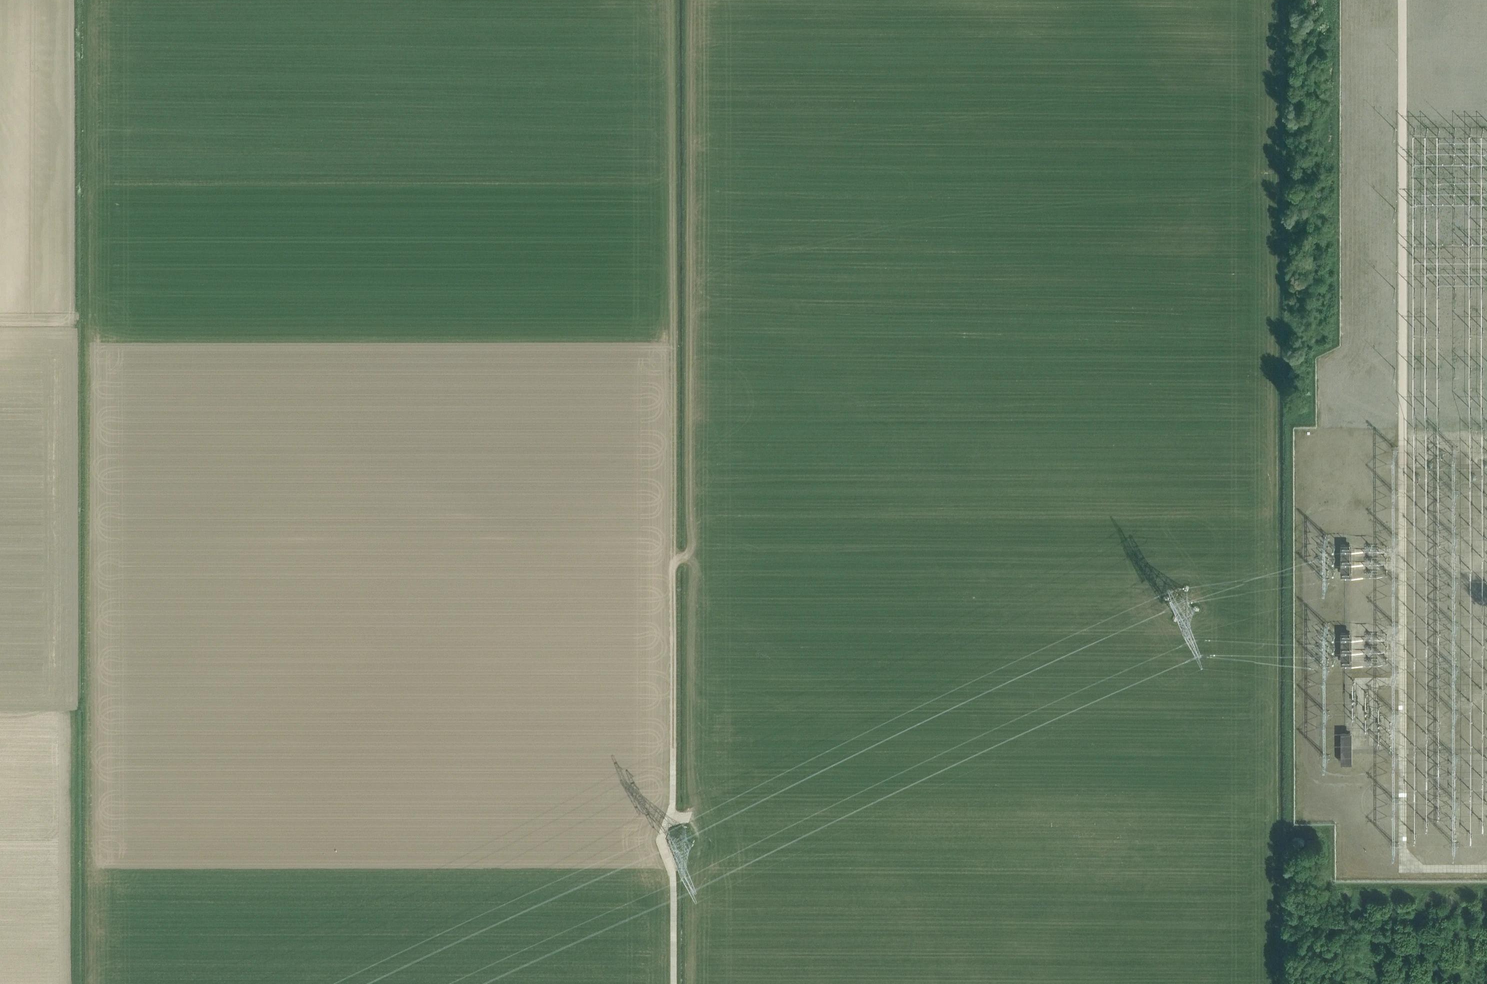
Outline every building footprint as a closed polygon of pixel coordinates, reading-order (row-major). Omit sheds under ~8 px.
[(1339,523),(1353,519),(1350,509),(1336,512),(1339,523)] [(1353,558),(1346,560),(1348,566),(1355,565),(1353,558)] [(1347,728),(1346,759),(1357,759),(1358,728),(1347,728)]
